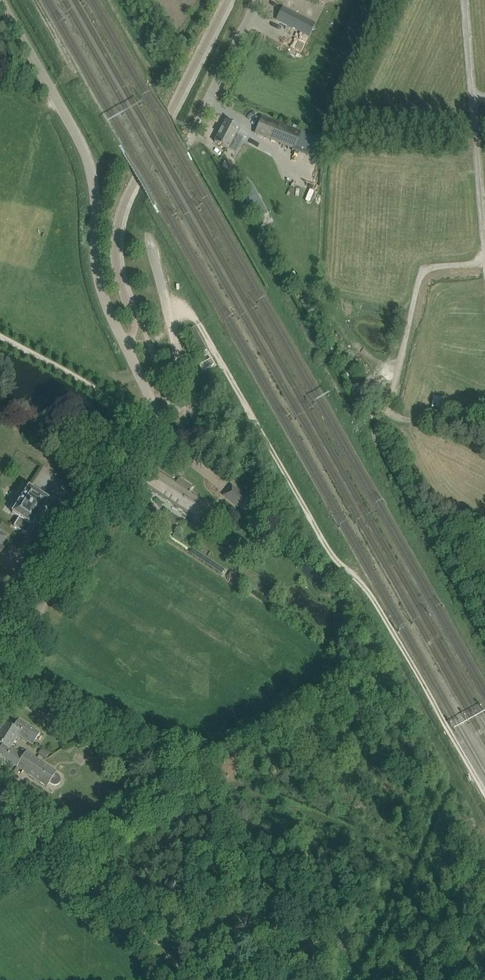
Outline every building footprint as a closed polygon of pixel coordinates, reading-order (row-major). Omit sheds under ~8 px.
[(282,7),(276,19),(298,30),(305,18),(282,7)] [(314,154),(319,141),(261,118),(255,132),(295,148),(295,147),(314,154)] [(239,127),(226,120),(214,142),(227,149),(239,127)] [(302,162),(309,165),(312,158),(305,155),(302,162)] [(211,359),(199,366),(202,372),(215,365),(211,359)] [(433,395),(433,406),(445,407),(446,395),(433,395)] [(140,483),(200,522),(211,505),(190,491),(193,486),(179,478),(176,482),(152,466),(140,483)] [(232,485),(224,495),(238,507),(247,497),(232,485)] [(27,533),(27,532),(48,500),(26,486),(7,516),(15,522),(12,526),(24,533),(25,533),(26,533),(27,533)] [(20,732),(18,735),(32,744),(40,733),(19,719),(13,728),(20,732)] [(13,728),(5,723),(0,730),(0,743),(2,745),(0,748),(0,756),(16,766),(26,752),(26,751),(24,755),(11,747),(18,735),(20,732),(13,728)] [(72,738),(64,726),(55,732),(63,744),(72,738)] [(26,752),(16,766),(47,786),(57,771),(26,752)]
